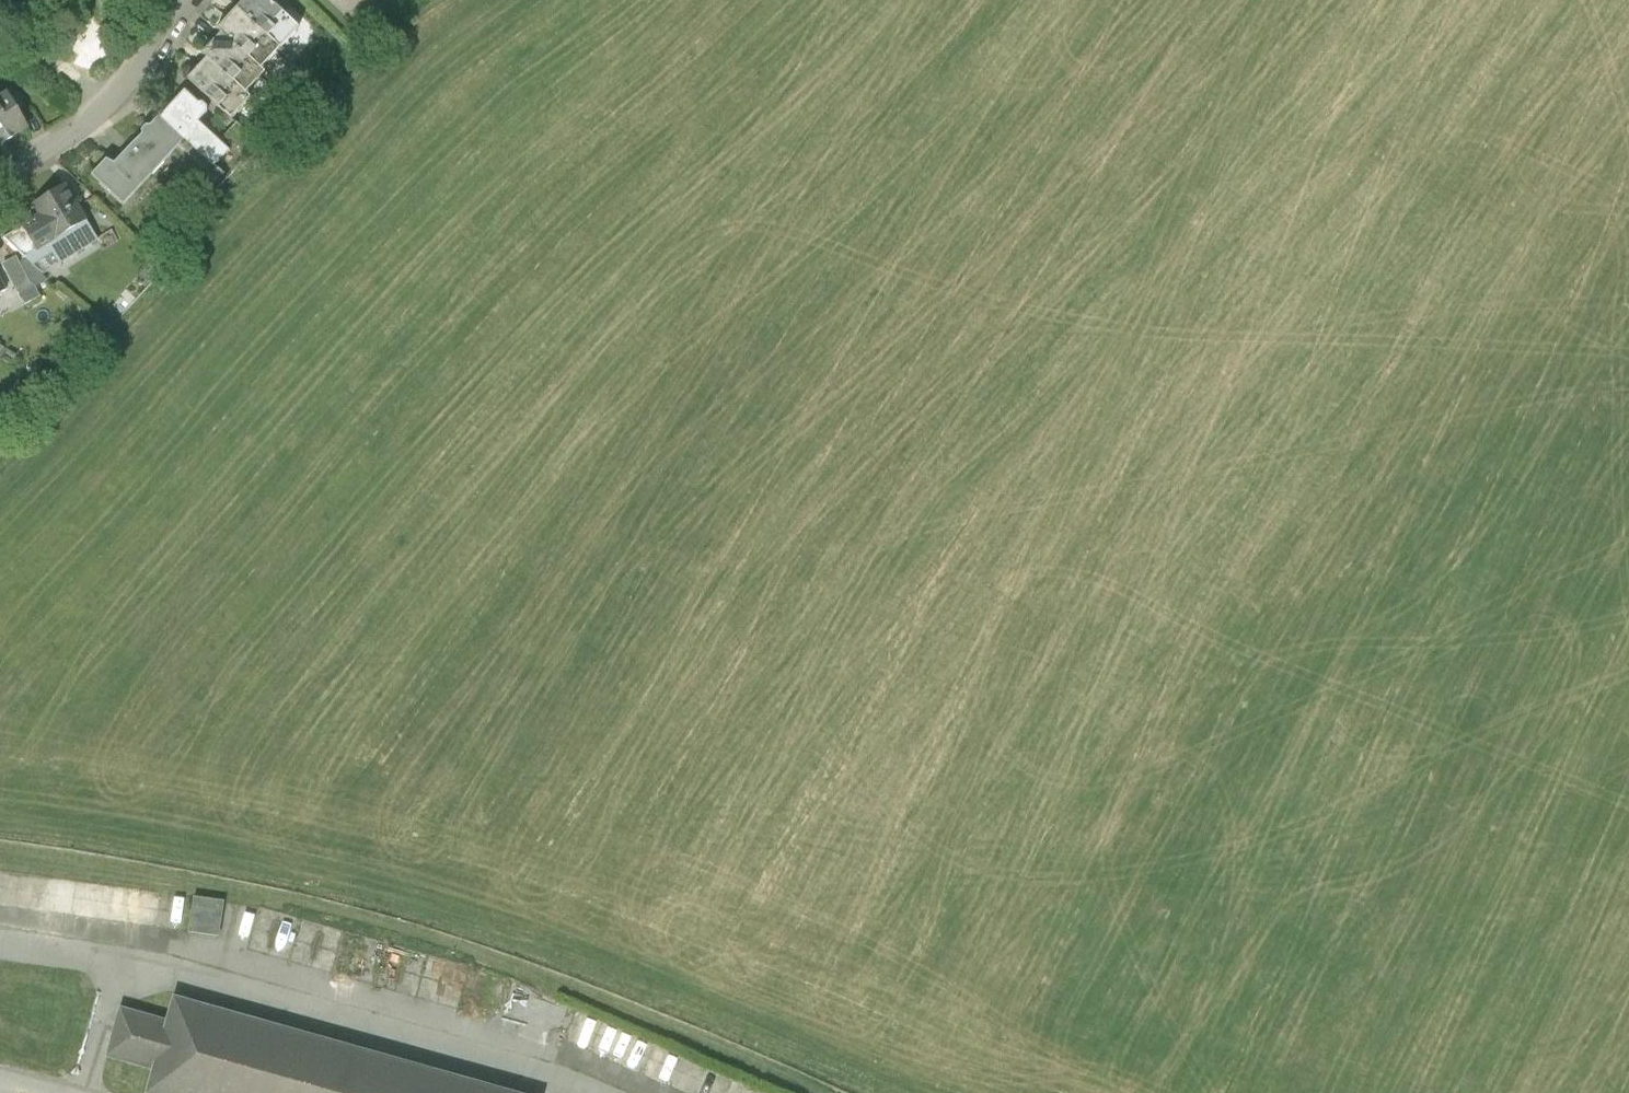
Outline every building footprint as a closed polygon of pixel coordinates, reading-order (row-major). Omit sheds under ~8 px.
[(236,9),(279,48),(299,27),(269,0),(244,0),(236,9)] [(236,9),(216,30),(220,33),(259,70),(279,48),(236,9)] [(103,31),(78,57),(92,70),(117,43),(103,31)] [(220,33),(201,54),(206,59),(244,94),(263,73),(259,70),(220,33)] [(206,59),(186,81),(229,120),(249,99),(244,94),(206,59)] [(107,160),(92,176),(124,206),(171,156),(180,164),(172,174),(198,196),(205,188),(211,195),(239,165),(242,168),(257,153),(244,142),(249,137),(236,124),(218,142),(199,123),(208,114),(207,107),(203,103),(198,104),(185,91),(150,128),(147,125),(140,132),(143,135),(114,166),(107,160)] [(4,142),(29,128),(8,93),(0,93),(0,136),(4,142)] [(65,186),(34,205),(40,214),(22,225),(23,227),(37,250),(86,221),(65,186)] [(23,227),(5,238),(27,260),(43,275),(98,240),(86,221),(37,250),(23,227)] [(16,257),(2,265),(18,293),(32,285),(31,284),(20,264),(16,257)] [(27,260),(20,264),(31,284),(34,282),(38,288),(49,282),(43,275),(27,260)] [(32,285),(18,293),(25,305),(42,295),(38,288),(34,282),(31,284),(32,285)] [(124,293),(114,305),(123,314),(134,302),(124,293)] [(223,905),(192,901),(187,933),(219,937),(223,905)] [(148,1070),(141,1092),(519,1092),(168,996),(162,1019),(123,1008),(109,1059),(148,1070)]
